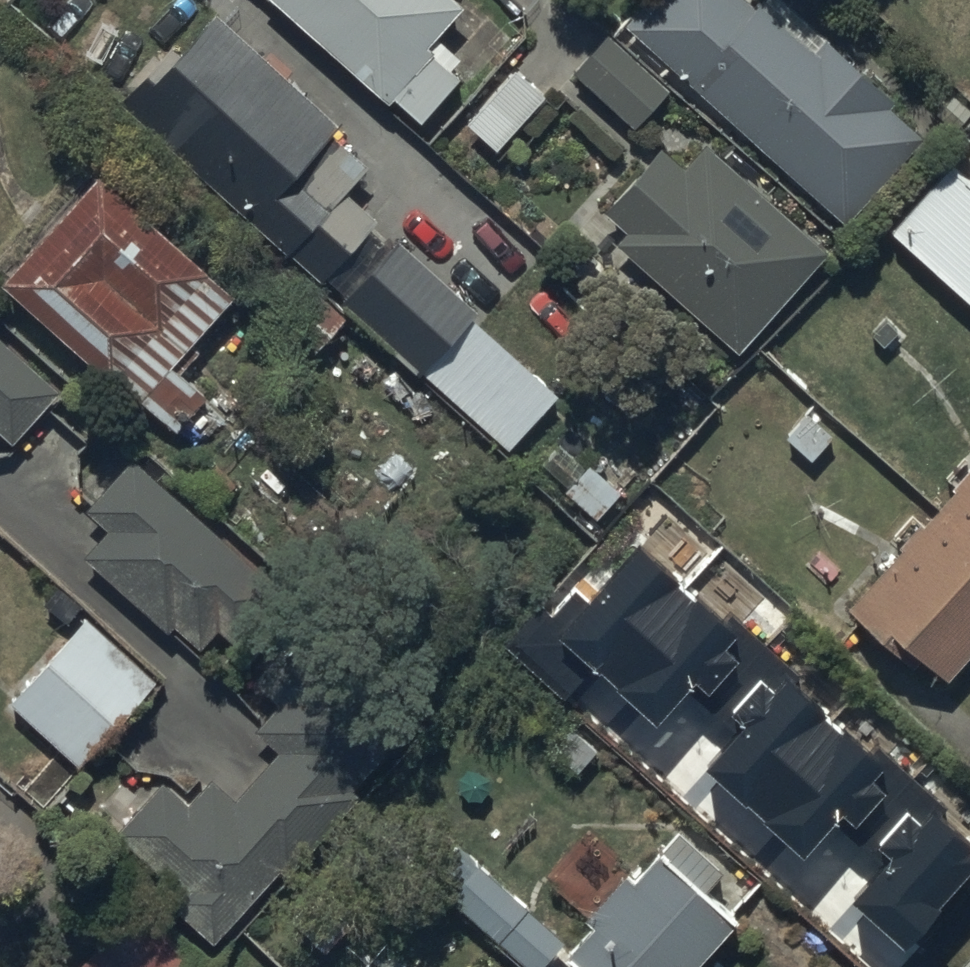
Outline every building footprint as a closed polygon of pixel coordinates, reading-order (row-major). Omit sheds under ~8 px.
[(393,113),(398,106),(424,130),(463,86),(456,80),(464,71),(439,49),(468,17),(449,0),(266,0),(393,113)] [(625,16),(848,212),(921,129),(887,99),(895,90),(793,0),(639,0),(625,16)] [(344,128),(217,13),(180,54),(172,47),(122,102),(322,283),(378,222),(347,194),(370,168),(336,137),(344,128)] [(667,79),(608,27),(575,63),(634,116),(667,79)] [(545,87),(515,59),(464,114),(494,141),(545,87)] [(682,160),(659,140),(605,201),(628,222),(616,236),(737,344),(828,241),(706,133),(682,160)] [(98,157),(0,265),(0,271),(177,422),(208,387),(179,362),(196,342),(187,334),(237,276),(98,157)] [(954,168),(893,234),(969,305),(969,182),(954,168)] [(475,300),(398,228),(343,292),(421,361),(475,300)] [(0,330),(0,424),(11,434),(58,382),(0,330)] [(85,512),(108,532),(85,559),(170,633),(177,626),(204,650),(220,632),(238,648),(287,592),(133,457),(85,512)] [(847,592),(879,622),(892,609),(951,664),(969,643),(969,459),(847,592)] [(801,614),(719,544),(666,602),(683,618),(682,620),(744,676),(801,614)] [(158,683),(88,620),(11,705),(81,768),(158,683)] [(188,795),(161,770),(117,822),(178,875),(166,888),(215,931),(418,705),(351,644),(327,672),(289,638),(256,675),(278,694),(254,720),(279,743),(235,792),(210,770),(188,795)] [(917,772),(790,657),(757,694),(776,712),(719,775),(706,764),(696,775),(716,793),(726,782),(826,873),(857,839),(869,849),(889,827),(877,816),(917,772)] [(649,765),(680,730),(633,687),(602,722),(649,765)] [(632,868),(624,860),(583,903),(594,913),(569,940),(597,966),(682,966),(738,907),(661,835),(632,868)] [(564,932),(479,854),(449,886),(535,964),(564,932)] [(204,955),(146,902),(86,966),(192,966),(204,955)]
